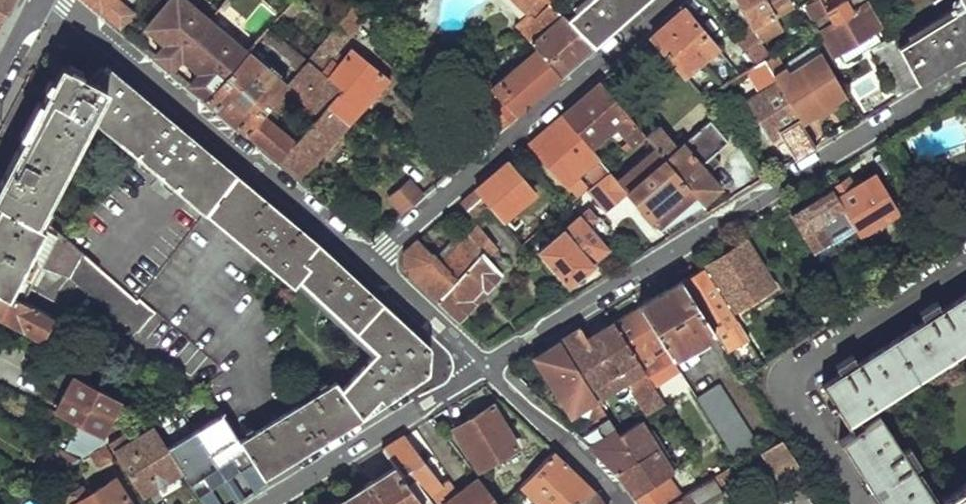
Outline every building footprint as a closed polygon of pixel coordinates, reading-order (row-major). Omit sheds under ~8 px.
[(13,0),(0,0),(0,24),(13,0)] [(121,25),(132,11),(118,0),(91,0),(121,25)] [(190,0),(169,0),(147,27),(160,38),(163,34),(168,39),(155,54),(170,67),(180,55),(211,18),(190,0)] [(310,57),(345,86),(334,98),(355,117),(391,79),(355,46),(347,54),(340,47),(352,34),(362,23),(356,17),(366,7),(359,0),(358,0),(310,57)] [(402,6),(411,13),(416,7),(408,0),(406,0),(402,6)] [(532,10),(516,23),(538,48),(548,60),(560,74),(594,44),(564,16),(547,0),(521,0),(532,10)] [(564,16),(594,44),(645,0),(584,0),(564,16)] [(753,24),(773,13),(792,3),(790,0),(740,0),(753,24)] [(805,4),(808,10),(803,12),(806,18),(811,15),(831,52),(837,49),(878,26),(864,0),(840,0),(824,8),(819,0),(813,0),(805,4)] [(963,5),(898,45),(918,82),(965,52),(965,0),(960,0),(963,5)] [(715,45),(683,5),(651,34),(683,70),(715,45)] [(362,23),(372,12),(366,7),(356,17),(362,23)] [(780,26),(773,13),(753,24),(760,37),(780,26)] [(249,50),(211,18),(180,55),(194,67),(197,63),(202,67),(200,71),(189,83),(205,96),(247,52),(249,50)] [(271,26),(262,36),(293,63),(291,65),(298,72),(310,57),(271,26)] [(879,41),(873,29),(837,49),(843,61),(879,41)] [(745,33),(737,38),(755,61),(766,53),(755,40),(752,43),(745,33)] [(396,73),(352,34),(340,47),(347,54),(355,46),(391,79),(396,73)] [(894,37),(874,48),(898,94),(918,82),(898,45),(894,37)] [(824,55),(816,42),(779,64),(787,77),(824,55)] [(548,60),(538,48),(519,65),(529,77),(548,60)] [(247,52),(205,96),(220,108),(224,103),(231,108),(226,113),(247,131),(263,113),(287,85),(247,52)] [(843,89),(829,64),(824,55),(787,77),(779,64),(772,69),(778,79),(800,115),(843,89)] [(263,113),(247,131),(300,176),(355,117),(334,98),(345,86),(310,57),(298,72),(287,85),(320,113),(296,140),(263,113)] [(519,65),(494,88),(517,112),(560,74),(548,60),(529,77),(519,65)] [(751,64),(708,92),(720,108),(742,95),(739,89),(759,76),(751,64)] [(0,181),(0,203),(35,222),(91,117),(205,211),(235,173),(106,67),(93,80),(61,65),(0,181)] [(494,88),(480,75),(461,91),(480,109),(483,106),(502,125),(517,112),(494,88)] [(600,78),(561,112),(591,147),(617,125),(633,144),(646,133),(622,104),(600,78)] [(778,79),(749,97),(772,138),(782,131),(797,157),(817,144),(802,119),(800,115),(778,79)] [(833,100),(845,93),(843,89),(800,115),(802,119),(813,112),(815,115),(835,103),(833,100)] [(634,94),(622,104),(646,133),(655,145),(702,202),(721,186),(702,162),(717,149),(701,129),(678,147),(634,94)] [(224,103),(220,108),(226,113),(231,108),(224,103)] [(561,112),(528,141),(565,185),(577,175),(588,166),(595,173),(588,179),(593,185),(610,170),(591,147),(561,112)] [(748,113),(732,123),(765,161),(777,153),(748,113)] [(655,145),(618,178),(628,191),(659,227),(684,208),(686,211),(702,202),(655,145)] [(505,161),(473,189),(486,204),(497,216),(500,220),(532,192),(505,161)] [(610,170),(593,185),(611,205),(628,191),(618,178),(610,170)] [(232,233),(265,197),(235,173),(205,211),(232,233)] [(565,185),(571,193),(583,182),(577,175),(565,185)] [(849,179),(832,188),(852,222),(872,257),(880,253),(867,229),(898,210),(877,175),(855,187),(849,179)] [(409,180),(394,193),(406,208),(421,194),(409,180)] [(576,198),(588,189),(583,182),(571,193),(576,198)] [(832,188),(791,213),(815,250),(829,242),(818,222),(829,216),(832,220),(837,217),(843,227),(852,222),(832,188)] [(473,189),(460,200),(473,214),(486,204),(473,189)] [(335,382),(239,440),(252,460),(262,475),(363,412),(427,370),(428,344),(354,276),(311,235),(265,197),(232,233),(294,284),(296,282),(300,277),(377,348),(371,354),(340,389),(335,382)] [(21,300),(32,283),(43,289),(65,282),(76,283),(124,323),(127,320),(139,329),(156,311),(140,295),(137,299),(46,221),(43,226),(35,222),(0,203),(0,289),(21,300)] [(473,214),(471,231),(474,235),(497,216),(486,204),(473,214)] [(588,205),(539,248),(569,284),(594,264),(591,261),(607,247),(585,220),(594,213),(588,205)] [(659,227),(662,232),(686,211),(684,208),(659,227)] [(448,246),(435,257),(455,281),(436,300),(458,321),(475,303),(470,298),(482,286),(487,290),(501,275),(485,258),(492,251),(474,235),(471,231),(463,236),(452,250),(448,246)] [(418,237),(403,250),(402,267),(436,300),(455,281),(435,257),(418,237)] [(745,241),(703,267),(730,310),(772,284),(745,241)] [(485,258),(501,275),(508,267),(492,251),(485,258)] [(730,310),(703,267),(681,280),(714,332),(742,377),(764,363),(730,310)] [(377,348),(300,277),(296,282),(371,354),(377,348)] [(655,296),(639,306),(663,342),(672,357),(714,332),(681,280),(655,296)] [(482,286),(470,298),(475,303),(487,290),(482,286)] [(61,322),(21,300),(0,289),(0,317),(41,340),(42,337),(49,341),(61,322)] [(822,385),(847,425),(849,424),(860,417),(965,349),(965,292),(939,309),(934,301),(919,311),(924,319),(857,362),(851,354),(836,365),(840,373),(822,385)] [(639,306),(613,321),(660,394),(666,389),(661,379),(668,375),(657,358),(655,359),(649,350),(663,342),(639,306)] [(660,394),(613,321),(585,338),(578,328),(560,339),(596,396),(626,378),(648,412),(665,402),(660,394)] [(560,339),(538,353),(565,396),(573,391),(595,426),(580,436),(617,471),(636,458),(620,432),(596,396),(560,339)] [(76,378),(57,414),(88,431),(103,439),(122,403),(76,378)] [(717,382),(696,394),(737,459),(758,445),(717,382)] [(493,404),(455,428),(479,468),(519,445),(493,404)] [(221,413),(167,448),(180,469),(196,496),(211,487),(202,474),(230,456),(239,469),(252,460),(239,440),(221,413)] [(839,439),(881,503),(934,503),(911,469),(900,451),(877,415),(864,423),(854,430),(839,439)] [(672,470),(641,417),(620,432),(636,458),(617,471),(634,494),(656,480),(672,470)] [(860,417),(849,424),(854,430),(864,423),(860,417)] [(109,443),(107,444),(139,494),(180,469),(167,448),(155,429),(128,445),(122,435),(109,443)] [(88,431),(74,458),(79,461),(92,453),(103,446),(107,444),(109,443),(103,439),(88,431)] [(381,451),(394,468),(421,503),(440,503),(454,493),(445,480),(439,485),(403,437),(381,451)] [(74,458),(40,439),(21,475),(39,485),(79,461),(74,458)] [(785,443),(765,455),(777,475),(797,463),(785,443)] [(109,456),(103,446),(92,453),(98,462),(109,456)] [(900,451),(911,469),(919,463),(908,446),(900,451)] [(520,486),(539,503),(574,503),(594,490),(553,451),(520,486)] [(664,503),(692,503),(720,488),(718,484),(735,474),(728,464),(670,500),(664,503)] [(372,481),(386,503),(421,503),(394,468),(372,481)] [(440,503),(498,503),(476,476),(464,486),(468,492),(459,498),(454,493),(440,503)] [(634,494),(641,503),(664,503),(670,500),(656,480),(634,494)] [(941,497),(942,498),(945,503),(965,503),(965,480),(941,497)] [(334,503),(386,503),(372,481),(334,503)] [(65,497),(69,503),(126,503),(113,482),(85,497),(79,489),(65,497)] [(468,492),(464,486),(457,491),(454,493),(459,498),(468,492)] [(594,490),(574,503),(605,503),(594,490)]
